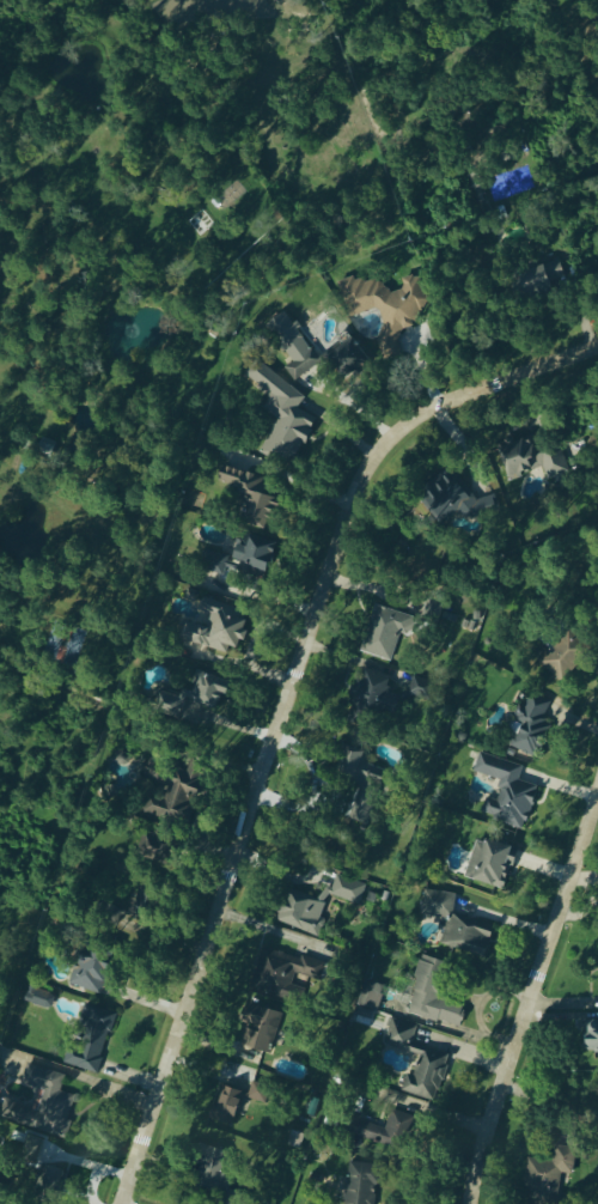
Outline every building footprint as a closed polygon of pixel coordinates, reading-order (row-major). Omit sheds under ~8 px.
[(569,283),(559,261),(521,278),(532,301),(569,283)] [(321,363),(284,313),(266,326),(292,362),(284,369),(294,383),(321,363)] [(325,354),(348,383),(374,362),(355,339),(343,349),(339,344),(325,354)] [(307,393),(256,367),(245,387),(269,399),(262,412),(277,420),(260,454),(291,470),(317,420),(298,410),(307,393)] [(505,476),(541,471),(539,456),(536,456),(534,441),(502,445),(505,476)] [(548,483),(569,478),(562,449),(540,455),(548,483)] [(264,477),(222,467),(218,485),(238,489),(236,499),(249,503),(244,526),(265,531),(267,523),(276,526),(282,501),(270,498),(272,489),(262,486),(264,477)] [(437,531),(498,515),(494,496),(471,502),(462,469),(432,477),(437,494),(428,496),(437,531)] [(232,564),(268,576),(279,546),(267,541),(266,543),(252,538),(247,550),(238,547),(232,564)] [(232,592),(193,607),(196,615),(206,611),(212,627),(201,631),(209,654),(220,651),(221,654),(251,643),(232,592)] [(400,633),(418,639),(424,621),(373,606),(359,653),(391,663),(400,633)] [(581,637),(544,653),(556,680),(593,663),(581,637)] [(389,681),(368,665),(347,692),(385,722),(401,701),(385,688),(389,681)] [(230,683),(197,672),(191,691),(184,689),(182,696),(160,689),(152,712),(181,721),(187,702),(221,713),(230,683)] [(517,726),(519,727),(510,749),(538,760),(554,721),(544,718),(552,699),(531,691),(517,726)] [(368,827),(387,772),(365,764),(369,754),(348,746),(338,774),(356,781),(343,818),(368,827)] [(168,788),(165,800),(152,808),(150,815),(158,830),(139,840),(137,847),(144,859),(153,861),(155,866),(168,869),(173,847),(166,835),(188,823),(193,799),(200,796),(208,763),(205,765),(191,762),(187,777),(182,780),(164,775),(161,770),(163,764),(158,755),(134,768),(142,782),(168,788)] [(523,768),(479,755),(474,773),(502,782),(495,804),(485,801),(480,818),(525,832),(538,788),(519,782),(523,768)] [(476,842),(465,879),(505,892),(519,850),(488,841),(487,846),(476,842)] [(280,925),(318,938),(331,898),(359,907),(366,887),(336,877),(332,889),(324,887),(319,901),(290,892),(280,925)] [(452,912),(455,896),(425,891),(423,907),(452,912)] [(484,961),(497,927),(454,911),(442,945),(484,961)] [(71,988),(101,996),(104,986),(108,987),(117,956),(83,947),(71,988)] [(451,965),(422,958),(406,1015),(461,1030),(467,1007),(442,1001),(451,965)] [(385,989),(369,983),(360,1007),(376,1013),(385,989)] [(51,993),(28,990),(26,1006),(49,1009),(51,993)] [(272,1055),(280,1012),(249,1006),(241,1049),(272,1055)] [(62,1064),(98,1076),(117,1016),(88,1007),(74,1047),(69,1045),(62,1064)] [(584,1020),(583,1054),(597,1054),(597,1021),(584,1020)] [(389,1050),(420,1052),(421,1026),(390,1024),(389,1050)] [(422,1050),(413,1078),(400,1074),(395,1090),(434,1104),(450,1060),(422,1050)] [(248,1096),(221,1087),(209,1123),(235,1132),(245,1101),(264,1107),(270,1089),(252,1083),(248,1096)] [(415,1118),(391,1111),(386,1130),(363,1124),(358,1139),(405,1152),(415,1118)] [(199,1176),(223,1187),(236,1158),(212,1147),(199,1176)] [(572,1148),(550,1148),(551,1165),(526,1165),(527,1199),(557,1198),(557,1187),(573,1187),(572,1148)] [(375,1186),(381,1187),(382,1167),(348,1164),(344,1203),(374,1203),(375,1186)]
